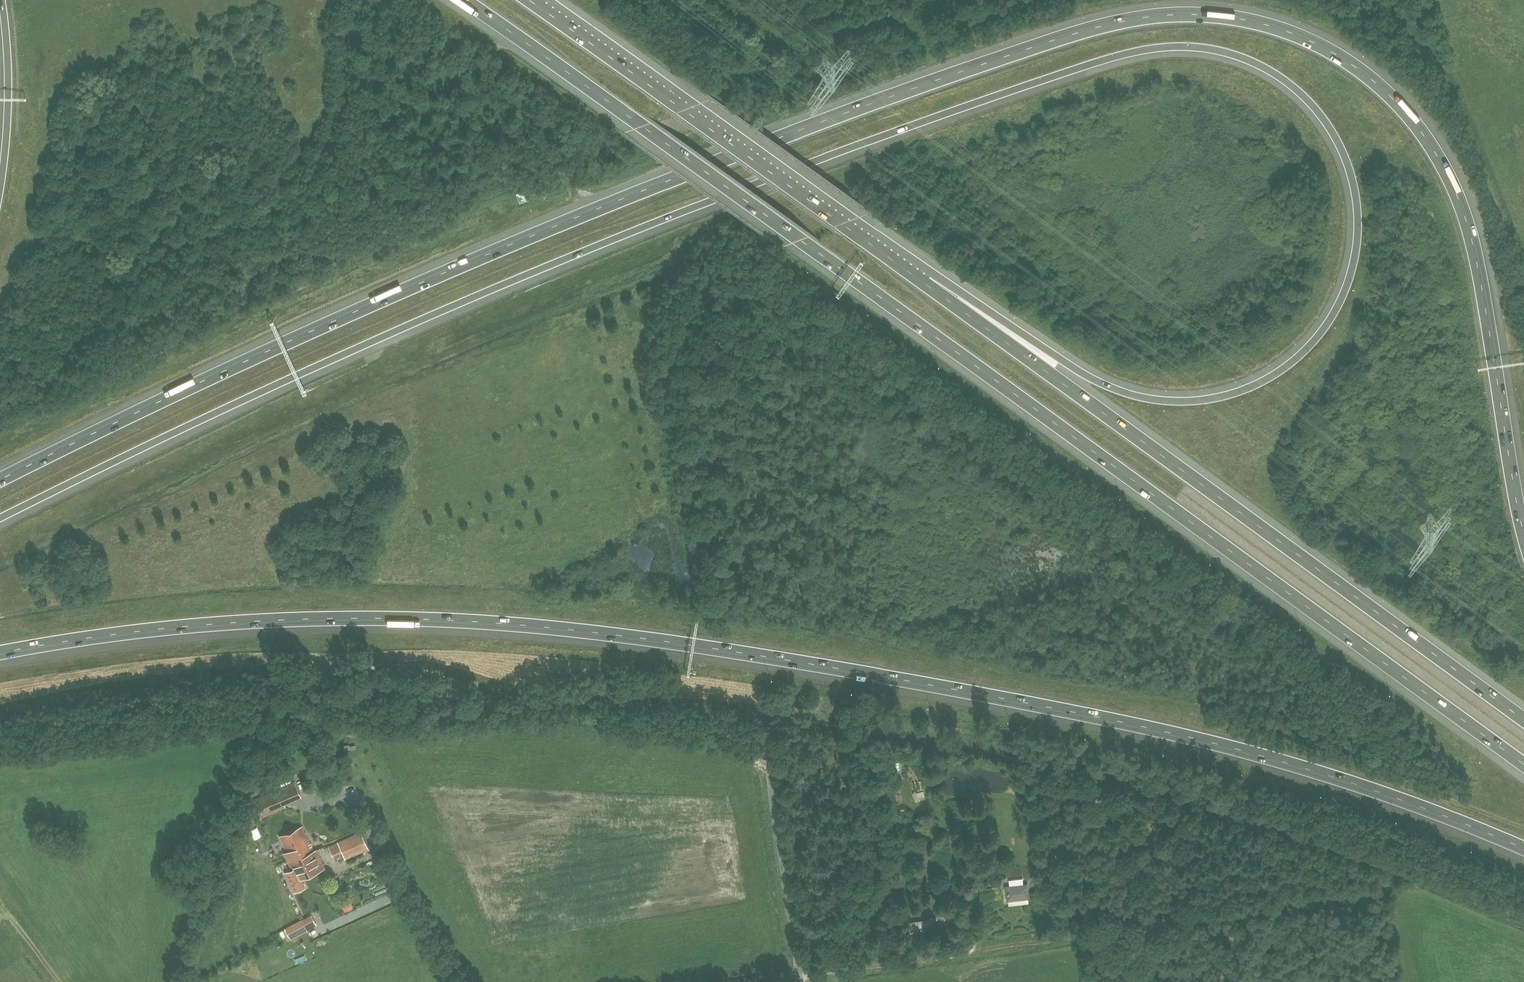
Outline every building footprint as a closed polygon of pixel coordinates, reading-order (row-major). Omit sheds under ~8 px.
[(525,204),(530,203),(526,192),(521,193),(525,204)] [(294,782),(278,789),(284,805),(301,798),(294,782)] [(287,852),(284,853),(288,860),(295,856),(297,859),(314,851),(302,826),(280,837),(287,852)] [(342,853),(345,859),(368,849),(361,832),(338,842),(338,843),(342,853)] [(342,853),(338,843),(329,847),(333,857),(342,853)] [(315,850),(314,851),(297,859),(295,856),(288,860),(293,870),(285,874),(294,892),(305,887),(301,880),(298,881),(297,880),(323,867),(315,850)] [(1009,898),(1028,896),(1026,885),(1008,888),(1009,898)] [(349,898),(340,901),(343,907),(351,904),(349,898)] [(955,928),(954,916),(929,918),(930,930),(955,928)] [(300,921),(288,927),(293,937),(305,930),(300,921)]
